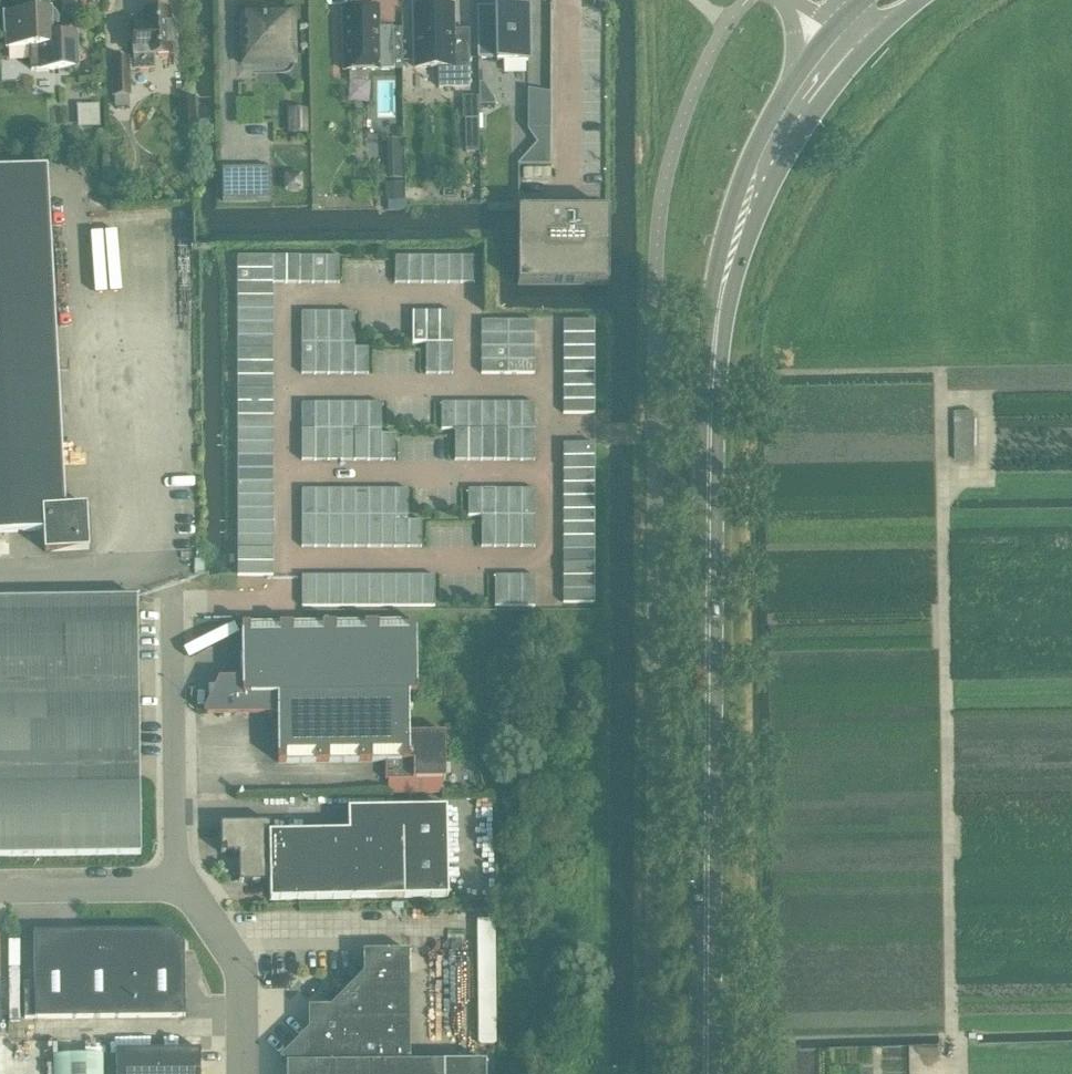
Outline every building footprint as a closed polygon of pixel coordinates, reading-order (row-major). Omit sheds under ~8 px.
[(452,6),(414,7),(415,68),(438,68),(439,88),(469,87),(468,31),(466,31),(466,36),(453,36),(453,31),(452,6)] [(495,29),(476,30),(477,58),(496,58),(496,61),(527,61),(526,6),(495,6),(495,29)] [(378,7),(342,8),(343,71),(350,71),(350,80),(367,79),(366,70),(393,70),(402,70),(401,28),(393,28),(379,28),(378,7)] [(257,10),(240,10),(240,17),(241,17),(241,65),(245,65),(254,65),(294,65),(294,62),(294,54),(294,22),(293,9),(274,10),(266,10),(257,10)] [(26,11),(4,12),(5,47),(30,46),(31,70),(59,69),(78,68),(77,33),(52,34),(51,10),(26,11)] [(127,60),(111,61),(114,110),(129,110),(127,71),(153,70),(152,56),(171,55),(171,34),(168,34),(167,12),(144,13),(144,22),(132,22),(133,63),(127,64),(127,60)] [(483,83),(479,83),(479,105),(494,105),(494,100),(483,83)] [(195,98),(179,99),(181,129),(197,128),(195,98)] [(478,120),(466,120),(466,151),(479,151),(478,120)] [(0,169),(0,533),(43,531),(44,552),(88,550),(86,505),(65,506),(46,167),(0,169)] [(269,167),(222,168),(222,199),(234,199),(269,199),(269,167)] [(301,175),(285,176),(285,192),(301,192),(301,175)] [(402,186),(385,186),(385,203),(402,203),(402,186)] [(608,210),(517,210),(517,284),(608,284),(608,210)] [(272,257),(237,257),(237,270),(272,270),(272,257)] [(286,257),(272,257),(272,270),(272,283),(272,284),(286,284),(286,257)] [(299,257),(286,257),(286,284),(299,284),(299,257)] [(312,257),(299,257),(299,284),(312,284),(312,257)] [(325,257),(312,257),(312,284),(325,284),(325,257)] [(339,257),(325,257),(325,284),(339,284),(339,257)] [(408,257),(395,257),(395,283),(408,283),(408,257)] [(421,257),(408,257),(408,283),(421,283),(421,257)] [(434,257),(421,257),(421,283),(434,283),(434,257)] [(448,257),(434,257),(434,283),(448,283),(448,257)] [(461,257),(448,257),(448,283),(461,283),(461,257)] [(474,257),(461,257),(461,283),(474,283),(474,257)] [(272,270),(237,270),(237,283),(272,283),(272,270)] [(272,283),(237,283),(237,297),(272,297),(272,284),(272,283)] [(272,297),(237,297),(237,310),(272,310),(272,297)] [(272,310),(237,310),(237,323),(272,323),(272,310)] [(314,312),(301,312),(301,343),(314,343),(314,312)] [(328,312),(314,312),(314,343),(328,343),(328,312)] [(341,312),(328,312),(328,343),(341,343),(341,312)] [(354,312),(341,312),(341,343),(354,343),(354,312)] [(425,312),(412,312),(412,343),(425,343),(425,312)] [(439,312),(425,312),(425,343),(439,343),(439,312)] [(452,312),(439,312),(439,343),(452,343),(452,312)] [(507,321),(481,321),(481,334),(507,334),(507,321)] [(534,321),(507,321),(507,334),(534,334),(534,321)] [(594,321),(563,321),(563,334),(594,334),(594,321)] [(272,323),(237,323),(237,337),(272,337),(272,323)] [(507,334),(481,334),(481,347),(507,347),(507,334)] [(534,334),(507,334),(507,347),(534,347),(534,334)] [(594,334),(563,334),(563,347),(594,347),(594,334)] [(272,337),(237,337),(237,350),(272,350),(272,337)] [(314,343),(301,343),(301,374),(314,374),(314,343)] [(328,343),(314,343),(314,374),(328,374),(328,343)] [(341,343),(328,343),(328,374),(341,374),(341,343)] [(354,343),(341,343),(341,374),(354,374),(354,348),(354,343)] [(439,343),(425,343),(426,374),(439,374),(439,343)] [(452,343),(439,343),(439,374),(452,374),(452,343)] [(507,347),(481,347),(481,361),(507,361),(507,347)] [(534,347),(507,347),(507,361),(534,361),(534,347)] [(594,347),(563,347),(563,361),(594,361),(594,347)] [(368,348),(354,348),(354,374),(368,374),(368,348)] [(272,350),(237,350),(237,363),(272,363),(272,350)] [(507,361),(481,361),(481,374),(507,374),(507,361)] [(534,361),(507,361),(507,374),(534,374),(534,361)] [(594,361),(563,361),(563,374),(594,374),(594,361)] [(272,363),(237,363),(237,376),(272,376),(272,363)] [(594,374),(563,374),(563,387),(594,387),(594,374)] [(272,376),(237,376),(237,390),(272,390),(272,376)] [(594,387),(563,387),(563,401),(594,401),(594,387)] [(272,390),(237,390),(237,403),(272,403),(272,390)] [(594,401),(563,401),(563,414),(594,414),(594,401)] [(272,403),(237,403),(237,416),(273,416),(272,403)] [(315,403),(301,403),(301,430),(315,430),(315,403)] [(328,403),(315,403),(315,430),(328,430),(328,403)] [(341,403),(328,403),(328,430),(341,430),(341,403)] [(354,403),(341,403),(341,430),(354,430),(354,403)] [(368,403),(354,403),(354,430),(368,430),(368,403)] [(381,403),(368,403),(368,430),(381,430),(381,403)] [(454,403),(441,403),(441,430),(454,430),(454,403)] [(468,403),(454,403),(454,430),(467,429),(468,403)] [(481,403),(468,403),(467,429),(481,429),(481,403)] [(494,403),(481,403),(481,429),(494,429),(494,403)] [(507,403),(494,403),(494,429),(507,429),(507,403)] [(521,403),(507,403),(507,429),(521,429),(521,403)] [(534,403),(521,403),(521,429),(534,429),(534,403)] [(973,412),(956,412),(957,461),(974,461),(973,412)] [(273,416),(237,416),(237,430),(273,430),(273,416)] [(467,429),(454,430),(454,461),(467,461),(467,429)] [(481,429),(467,429),(467,461),(481,461),(481,429)] [(494,429),(481,429),(481,461),(494,461),(494,429)] [(507,429),(494,429),(494,461),(507,461),(507,429)] [(521,429),(507,429),(507,461),(521,461),(521,429)] [(534,429),(521,429),(521,461),(534,461),(534,429)] [(273,430),(237,430),(237,443),(273,443),(273,430)] [(315,430),(301,430),(301,461),(314,461),(315,430)] [(328,430),(315,430),(314,461),(328,461),(328,430)] [(341,430),(328,430),(328,461),(341,461),(341,430)] [(354,430),(341,430),(341,461),(354,461),(354,430)] [(368,430),(354,430),(354,461),(368,461),(368,430)] [(381,430),(368,430),(368,461),(381,461),(381,434),(381,430)] [(394,434),(381,434),(381,461),(394,461),(394,434)] [(273,443),(237,443),(237,456),(273,456),(273,443)] [(594,444),(563,444),(563,457),(594,457),(594,444)] [(273,456),(237,456),(237,469),(273,469),(273,456)] [(594,457),(563,457),(563,470),(594,470),(594,457)] [(273,469),(237,469),(237,483),(273,483),(273,469)] [(594,470),(563,470),(563,483),(594,483),(594,470)] [(273,483),(237,483),(237,496),(273,496),(273,483)] [(594,483),(563,483),(563,497),(594,497),(594,483)] [(314,489),(301,489),(301,516),(314,516),(314,489)] [(328,489),(314,489),(314,516),(328,516),(328,489)] [(341,489),(328,489),(328,516),(341,516),(341,489)] [(354,489),(341,489),(341,516),(354,516),(354,489)] [(368,489),(354,489),(354,516),(368,516),(368,489)] [(381,489),(368,489),(368,516),(381,516),(381,489)] [(394,489),(381,489),(381,516),(394,516),(394,489)] [(408,489),(394,489),(394,516),(408,516),(408,489)] [(481,489),(468,489),(468,516),(481,516),(481,489)] [(494,489),(481,489),(481,516),(494,516),(494,489)] [(507,489),(494,489),(494,516),(507,516),(507,489)] [(521,489),(507,489),(507,516),(521,516),(521,489)] [(534,489),(521,489),(521,516),(534,516),(534,489)] [(273,496),(237,496),(237,509),(273,509),(273,496)] [(594,497),(563,497),(563,510),(594,510),(594,497)] [(273,509),(237,509),(237,523),(273,523),(273,509)] [(594,510),(563,510),(563,523),(594,523),(594,510)] [(314,516),(301,516),(301,524),(301,547),(314,547),(314,516)] [(328,516),(314,516),(314,547),(328,547),(328,516)] [(341,516),(328,516),(328,547),(341,547),(341,516)] [(354,516),(341,516),(341,547),(354,547),(354,516)] [(368,516),(354,516),(354,547),(368,547),(368,516)] [(381,516),(368,516),(368,547),(381,547),(381,516)] [(394,516),(381,516),(381,547),(394,547),(394,516)] [(408,516),(394,516),(394,547),(407,547),(408,521),(408,516)] [(494,516),(481,516),(481,519),(481,524),(481,547),(494,547),(494,516)] [(507,516),(494,516),(494,547),(507,547),(507,516)] [(521,516),(507,516),(507,547),(520,547),(521,516)] [(534,516),(521,516),(520,547),(534,547),(534,516)] [(421,521),(408,521),(407,547),(421,547),(421,521)] [(273,523),(237,523),(237,536),(273,536),(273,524),(273,523)] [(594,523),(563,523),(563,537),(594,537),(594,523)] [(273,536),(237,536),(237,549),(273,549),(273,536)] [(594,537),(563,537),(563,550),(594,550),(594,537)] [(273,549),(237,549),(237,562),(273,562),(273,549)] [(594,550),(563,550),(563,563),(594,563),(594,550)] [(273,562),(237,562),(237,576),(266,576),(273,576),(273,562)] [(594,563),(563,563),(563,576),(594,576),(594,563)] [(314,576),(301,576),(301,579),(302,607),(314,607),(314,576)] [(328,576),(314,576),(314,607),(328,607),(328,576)] [(341,576),(328,576),(328,607),(341,607),(341,576)] [(354,576),(341,576),(341,607),(354,607),(354,576)] [(367,576),(354,576),(354,607),(367,607),(367,576)] [(381,576),(367,576),(367,607),(381,607),(381,576)] [(394,576),(381,576),(381,607),(394,607),(394,576)] [(407,576),(394,576),(394,607),(407,607),(407,576)] [(421,576),(407,576),(407,607),(421,607),(421,576)] [(434,576),(421,576),(421,607),(434,607),(434,576)] [(507,576),(494,576),(494,607),(507,607),(507,576)] [(520,576),(507,576),(507,607),(520,607),(520,576)] [(534,576),(520,576),(520,607),(534,607),(534,576)] [(594,576),(563,576),(563,590),(594,590),(594,576)] [(594,590),(563,590),(563,603),(594,603),(594,590)] [(140,855),(136,597),(0,599),(0,857),(140,855)] [(218,679),(203,712),(207,716),(277,715),(277,712),(277,695),(408,694),(416,694),(415,622),(241,625),(241,671),(241,678),(218,679)] [(277,695),(277,712),(277,715),(277,763),(385,762),(385,780),(389,780),(389,794),(443,793),(443,779),(445,779),(444,733),(408,733),(408,694),(277,695)] [(270,823),(220,823),(221,853),(221,854),(238,853),(239,883),(269,883),(270,900),(447,897),(445,808),(401,809),(402,831),(270,834),(270,823)] [(34,991),(24,991),(24,1019),(34,1019),(184,1017),(184,944),(170,931),(33,933),(33,935),(34,991)] [(279,1059),(294,1073),(485,1073),(485,1062),(443,1063),(409,1063),(409,951),(362,952),(362,974),(330,1007),(307,1008),(307,1030),(279,1059)] [(33,982),(21,982),(21,991),(33,991),(33,982)] [(115,1051),(116,1073),(198,1073),(198,1048),(183,1049),(115,1051)] [(53,1056),(53,1073),(102,1073),(102,1056),(53,1056)]
